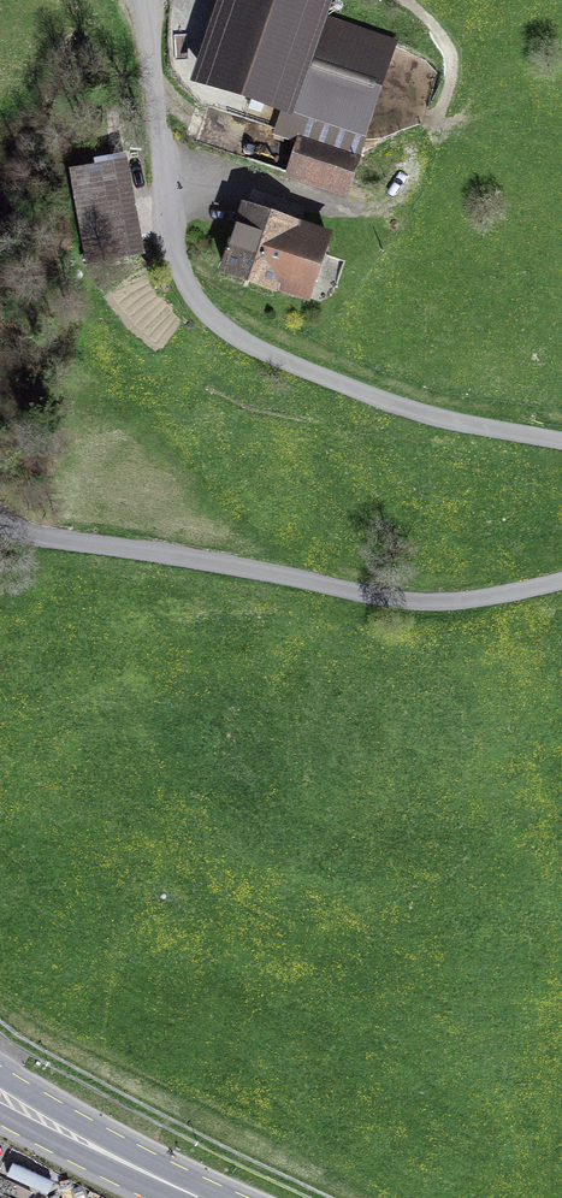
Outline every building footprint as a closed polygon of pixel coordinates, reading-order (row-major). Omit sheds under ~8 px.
[(195,91),(373,144),(402,46),(334,26),(341,0),(222,0),(195,91)] [(287,168),(292,139),(277,136),(271,166),(287,168)] [(369,165),(302,143),(292,174),(359,195),(369,165)] [(138,171),(77,184),(95,271),(156,259),(138,171)] [(347,244),(251,211),(229,277),(325,309),(347,244)]
